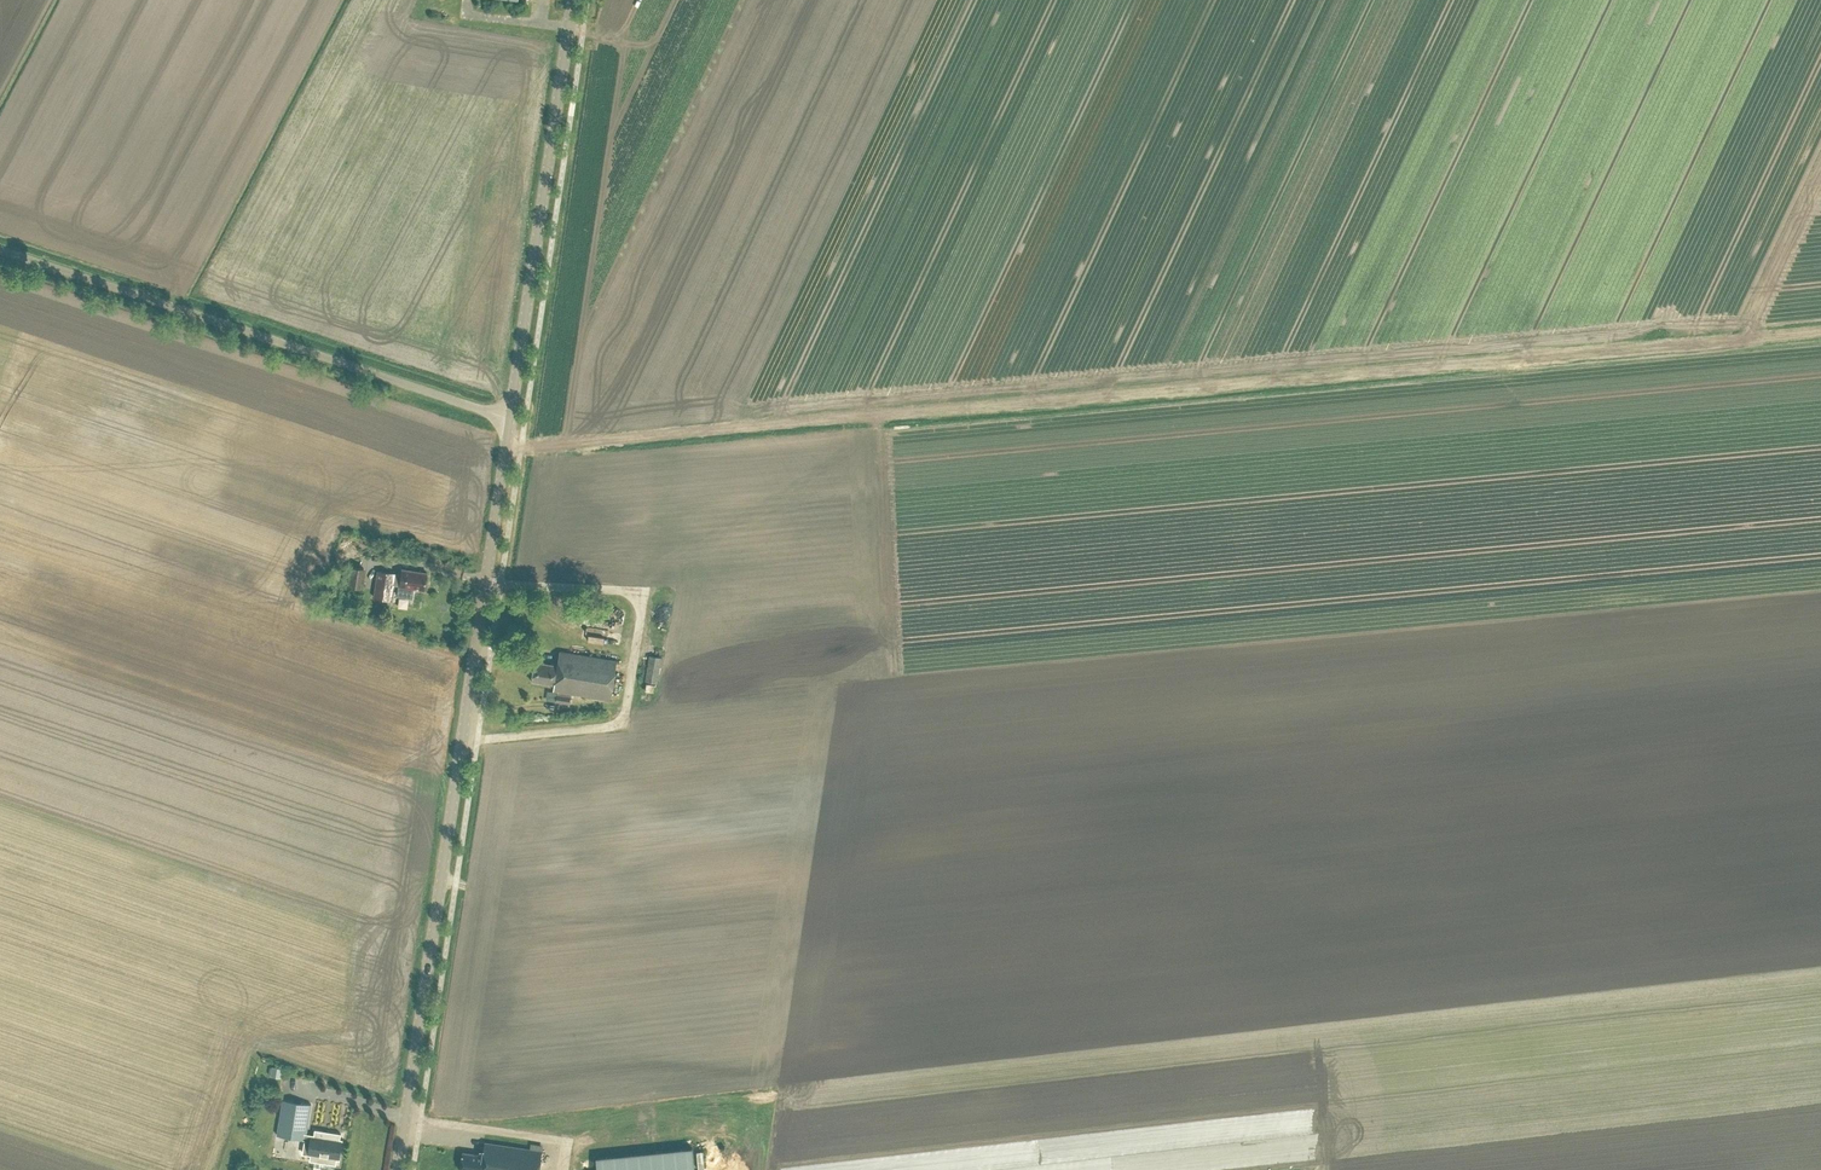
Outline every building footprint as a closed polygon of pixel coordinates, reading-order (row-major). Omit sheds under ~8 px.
[(365,569),(348,566),(345,585),(361,588),(365,569)] [(427,572),(401,568),(401,574),(378,570),(374,597),(391,600),(394,584),(425,589),(427,572)] [(692,613),(692,629),(701,629),(702,613),(692,613)] [(609,646),(617,647),(619,639),(610,637),(609,646)] [(617,660),(560,651),(557,664),(535,660),(531,680),(554,684),(553,690),(558,691),(556,701),(570,703),(572,693),(610,699),(617,660)] [(662,657),(649,655),(645,680),(658,682),(662,657)] [(652,699),(654,692),(646,690),(644,698),(652,699)] [(315,1128),(314,1134),(307,1133),(311,1103),(283,1099),(277,1134),(305,1139),(303,1152),(311,1153),(310,1159),(336,1164),(336,1163),(337,1158),(339,1158),(342,1139),(340,1139),(341,1133),(341,1134),(341,1133),(315,1128)] [(484,1142),(482,1154),(463,1151),(460,1169),(461,1169),(539,1169),(542,1151),(484,1142)] [(692,1146),(596,1156),(597,1169),(695,1169),(692,1146)]
